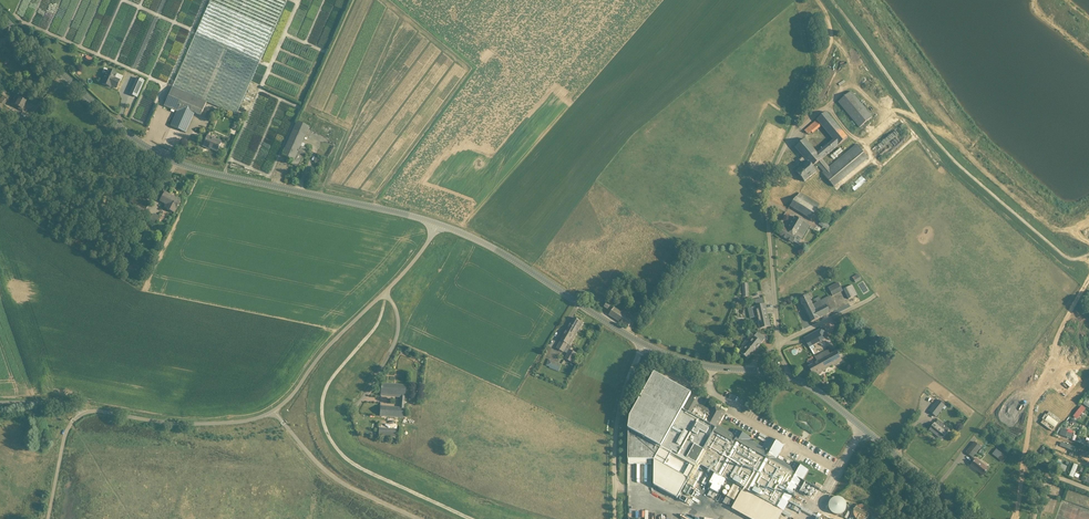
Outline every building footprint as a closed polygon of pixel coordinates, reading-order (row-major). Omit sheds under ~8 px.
[(164,106),(177,112),(171,126),(186,133),(194,113),(201,116),(207,102),(237,116),(274,31),(287,2),(283,0),(212,0),(211,3),(164,106)] [(300,85),(304,75),(276,63),(272,73),(300,85)] [(117,88),(120,81),(115,78),(117,74),(109,70),(107,74),(105,74),(103,78),(105,79),(102,84),(110,88),(111,86),(117,88)] [(295,97),(299,87),(271,75),(267,85),(295,97)] [(135,77),(127,93),(135,97),(142,80),(135,77)] [(851,91),(838,102),(859,128),(873,117),(851,91)] [(24,105),(26,102),(21,99),(16,96),(15,96),(11,103),(19,107),(18,108),(23,111),(26,106),(24,105)] [(161,128),(167,131),(172,118),(169,117),(170,113),(167,112),(161,128)] [(813,167),(817,164),(824,172),(822,173),(834,187),(868,159),(856,145),(829,167),(822,159),(848,137),(826,112),(805,131),(807,134),(809,134),(812,132),(812,133),(817,129),(822,125),(833,139),(817,153),(805,139),(795,148),(804,157),(800,160),(802,163),(805,161),(805,162),(799,167),(801,169),(796,172),(797,173),(796,173),(796,174),(798,177),(799,176),(805,182),(817,171),(813,167)] [(290,164),(299,168),(307,150),(300,147),(305,136),(310,127),(297,121),(293,130),(282,155),(292,160),(290,164)] [(207,136),(203,146),(206,148),(207,147),(217,152),(221,143),(207,136)] [(855,191),(867,180),(862,175),(850,186),(855,191)] [(176,209),(180,201),(173,198),(174,197),(165,192),(160,201),(165,204),(164,206),(165,206),(164,208),(174,213),(176,209)] [(150,201),(134,194),(130,202),(146,209),(150,201)] [(790,206),(811,220),(816,210),(796,197),(790,206)] [(810,225),(795,217),(787,230),(784,228),(780,235),(793,243),(798,236),(802,238),(810,225)] [(831,224),(822,219),(818,225),(827,230),(831,224)] [(858,274),(853,278),(856,283),(861,279),(858,274)] [(833,296),(843,291),(839,282),(829,287),(833,296)] [(853,285),(844,289),(848,299),(857,295),(853,285)] [(830,296),(821,301),(819,297),(815,299),(817,303),(813,305),(808,295),(799,299),(811,322),(830,313),(837,309),(830,296)] [(760,328),(770,326),(765,304),(752,307),(754,317),(758,316),(760,328)] [(610,315),(629,327),(633,320),(625,315),(627,311),(624,309),(621,312),(614,308),(610,315)] [(569,349),(570,346),(570,345),(582,325),(580,323),(581,322),(574,318),(557,348),(563,352),(564,352),(568,354),(565,359),(572,363),(577,354),(570,350),(569,349)] [(823,340),(829,337),(824,328),(818,331),(823,340)] [(754,336),(752,334),(742,345),(742,346),(738,351),(741,353),(748,359),(765,339),(757,333),(754,336)] [(814,348),(813,345),(808,336),(804,339),(809,348),(810,347),(811,350),(814,348)] [(836,351),(830,354),(828,350),(815,357),(817,362),(808,366),(813,375),(817,373),(818,374),(824,371),(823,370),(832,365),(832,367),(842,361),(836,351)] [(559,371),(562,364),(549,358),(546,366),(559,371)] [(803,480),(808,470),(793,462),(791,466),(777,459),(784,446),(769,437),(763,448),(749,440),(750,438),(735,429),(733,434),(723,429),(721,432),(716,429),(725,413),(713,406),(710,411),(699,405),(702,400),(692,395),(690,400),(689,399),(692,394),(655,374),(630,417),(628,429),(629,429),(628,460),(628,464),(652,464),(652,460),(654,460),(654,485),(678,498),(686,483),(694,487),(701,474),(693,469),(697,463),(784,511),(801,479),(803,480)] [(402,418),(405,386),(382,384),(381,394),(400,396),(400,408),(381,407),(380,416),(402,418)] [(936,417),(944,406),(938,400),(929,411),(936,417)] [(1056,403),(1054,406),(1061,412),(1063,409),(1056,403)] [(1082,405),(1073,416),(1078,420),(1086,408),(1082,405)] [(1041,423),(1052,431),(1060,419),(1049,411),(1047,415),(1045,414),(1042,419),(1043,420),(1041,423)] [(949,429),(944,425),(938,420),(935,424),(935,423),(929,430),(942,440),(947,433),(946,433),(949,429)] [(379,428),(379,436),(395,437),(396,429),(379,428)] [(1061,434),(1060,435),(1071,439),(1072,435),(1067,433),(1066,433),(1067,430),(1062,428),(1059,433),(1061,434)] [(1056,437),(1054,442),(1050,441),(1048,446),(1056,449),(1060,439),(1056,437)] [(1088,446),(1088,445),(1088,441),(1079,438),(1078,443),(1088,446)] [(973,458),(981,447),(974,442),(966,452),(973,458)] [(1003,462),(1007,457),(997,448),(992,454),(1003,462)] [(793,459),(789,457),(785,463),(790,465),(793,459)] [(979,472),(983,475),(988,469),(976,459),(971,465),(977,471),(978,470),(979,471),(979,472)] [(1074,477),(1078,465),(1073,463),(1069,476),(1074,477)] [(734,485),(727,497),(734,501),(741,489),(734,485)] [(833,514),(836,515),(839,515),(842,514),(844,512),(846,510),(847,507),(846,504),(845,501),(842,498),(839,497),(835,497),(832,499),(830,501),(829,504),(828,507),(829,510),(831,512),(833,514)] [(867,517),(869,515),(869,512),(868,509),(867,507),(864,505),(861,505),(858,506),(855,508),(854,510),(854,514),(855,517),(857,518),(866,518),(867,517)]
